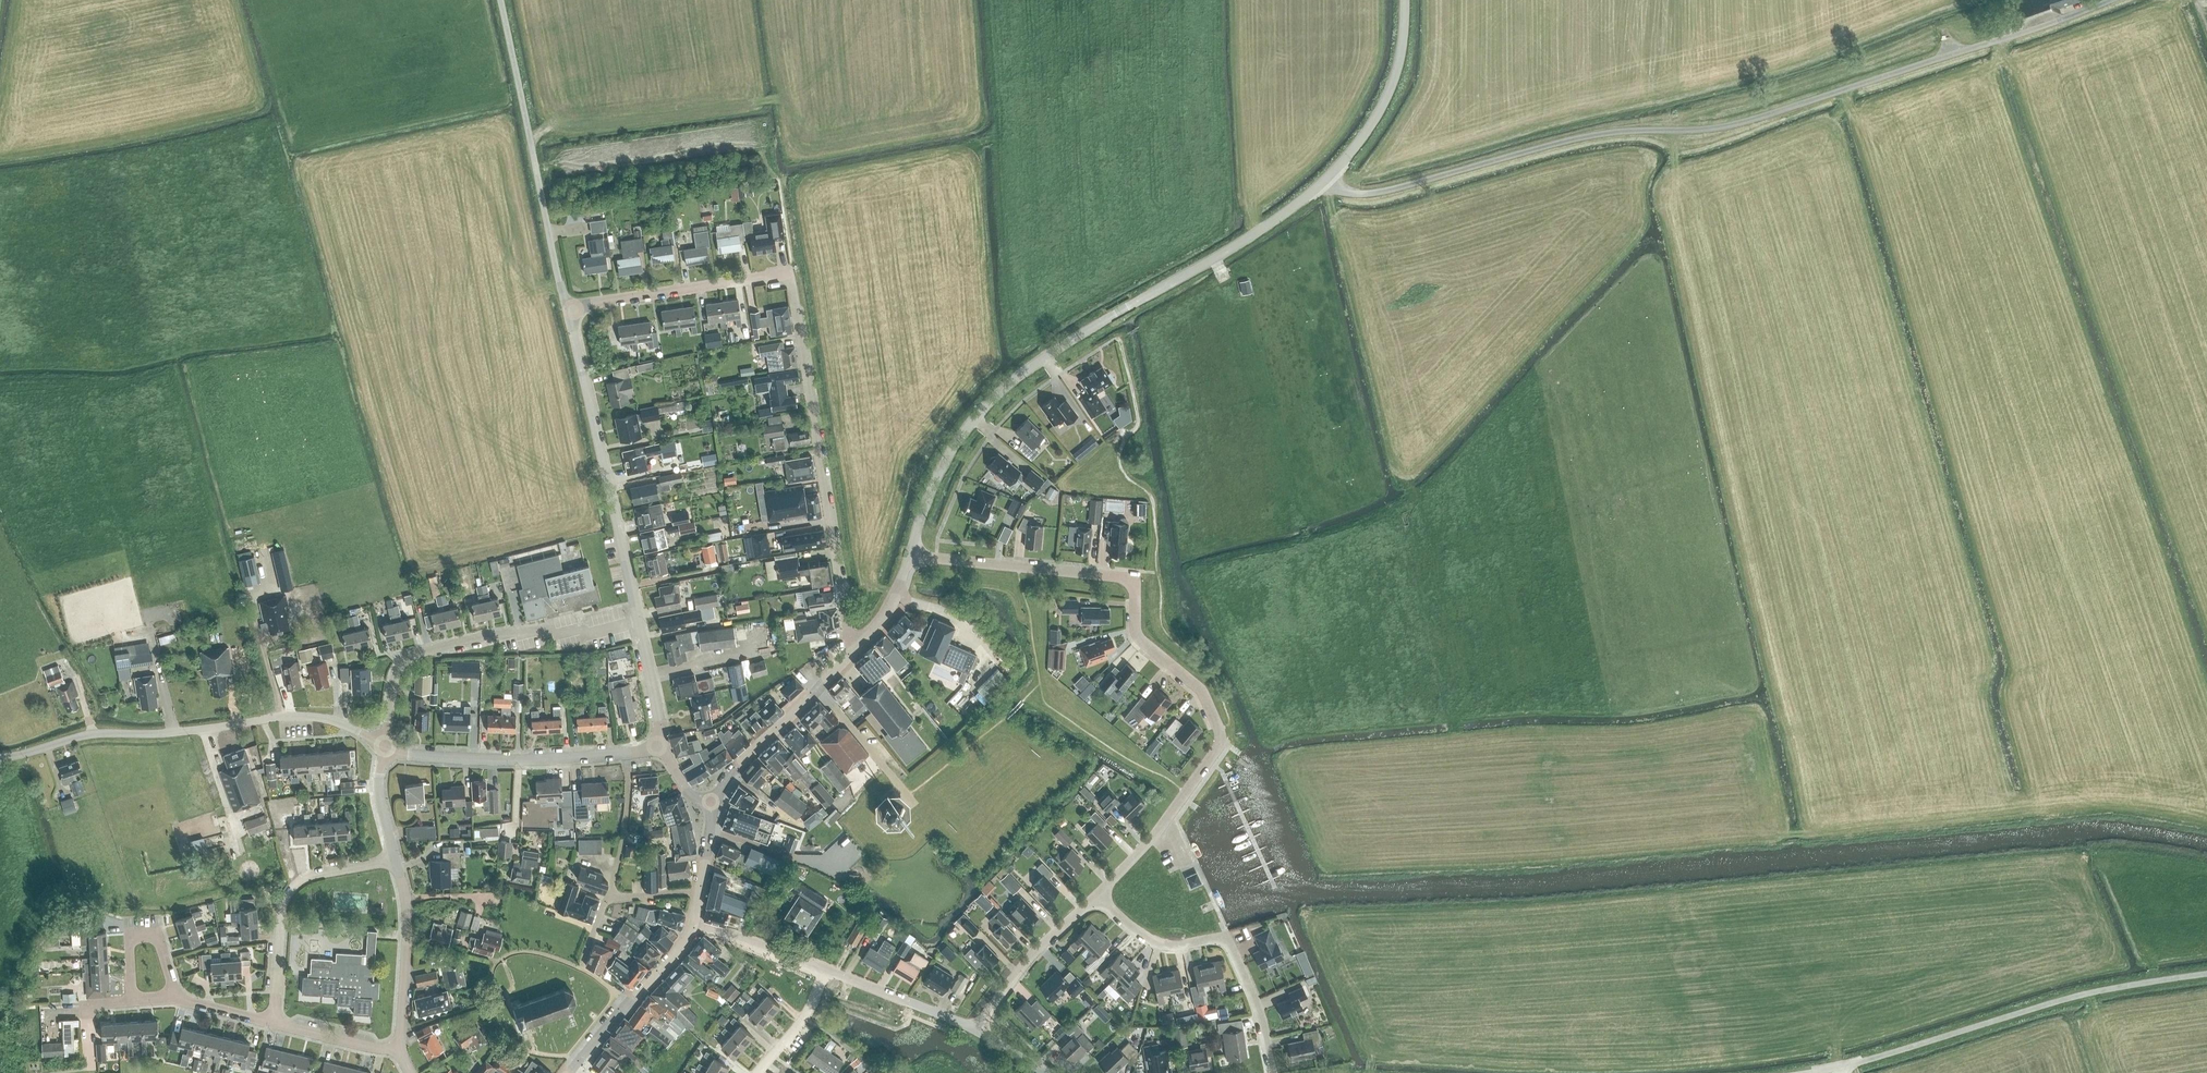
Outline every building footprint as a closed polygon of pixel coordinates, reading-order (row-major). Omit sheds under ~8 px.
[(751,221),(743,222),(745,237),(750,236),(753,255),(775,251),(774,240),(784,238),(780,214),(774,215),(776,225),(767,226),(767,230),(753,232),(751,221)] [(607,231),(605,219),(586,222),(586,223),(586,222),(590,222),(592,233),(607,231)] [(742,224),(729,225),(730,230),(717,232),(718,237),(717,237),(719,253),(740,249),(739,238),(744,237),(742,224)] [(669,238),(670,245),(671,245),(678,244),(676,230),(662,232),(663,239),(669,238)] [(710,246),(709,241),(707,230),(694,232),(696,248),(684,250),(686,265),(709,261),(706,246),(710,246)] [(585,273),(607,270),(605,257),(611,256),(608,238),(589,241),(591,257),(582,258),(585,273)] [(637,252),(643,251),(641,238),(620,241),(623,259),(617,260),(619,275),(642,271),(639,256),(638,257),(637,252)] [(649,248),(651,263),(674,260),(671,245),(670,245),(667,245),(666,239),(660,240),(661,246),(649,248)] [(1251,293),(1248,280),(1239,282),(1243,295),(1251,293)] [(737,300),(722,302),(725,320),(735,319),(736,327),(741,326),(737,300)] [(725,320),(722,302),(706,304),(709,323),(720,321),(721,329),(726,328),(725,320)] [(693,306),(677,309),(680,327),(691,326),(692,333),(697,332),(693,306)] [(787,306),(769,309),(766,310),(767,317),(760,318),(759,311),(750,313),(753,335),(751,336),(752,341),(755,340),(754,339),(759,338),(757,328),(769,326),(770,336),(792,333),(787,306)] [(681,335),(680,327),(677,309),(661,311),(664,330),(675,328),(676,336),(681,335)] [(650,322),(634,324),(637,342),(647,341),(648,348),(653,348),(651,333),(650,322)] [(637,342),(634,324),(618,326),(621,345),(632,343),(633,351),(638,350),(637,342)] [(705,334),(707,348),(722,346),(720,332),(705,334)] [(769,371),(797,367),(794,347),(783,349),(782,342),(758,346),(760,356),(766,355),(769,371)] [(626,393),(633,392),(627,367),(612,370),(614,382),(607,383),(612,406),(628,402),(626,393)] [(1089,395),(1083,399),(1094,416),(1105,409),(1095,393),(1112,383),(1111,381),(1114,379),(1110,373),(1107,375),(1102,367),(1094,372),(1093,371),(1088,375),(1089,376),(1081,381),(1089,395)] [(741,376),(749,375),(748,368),(740,369),(741,376)] [(769,376),(754,378),(757,392),(769,390),(771,400),(769,400),(771,411),(797,406),(795,396),(787,397),(785,382),(799,380),(797,369),(769,374),(769,376)] [(1054,397),(1041,407),(1048,416),(1047,417),(1053,425),(1062,418),(1067,424),(1077,416),(1065,400),(1059,404),(1054,397)] [(636,414),(615,419),(620,442),(641,437),(638,421),(642,420),(643,422),(660,419),(657,406),(640,409),(641,414),(636,415),(636,414)] [(1027,444),(1021,450),(1031,460),(1040,451),(1035,445),(1044,436),(1027,419),(1014,431),(1027,444)] [(705,431),(712,430),(710,420),(704,421),(705,431)] [(784,436),(782,424),(763,427),(765,438),(772,436),(775,450),(786,448),(786,447),(790,446),(790,447),(798,446),(797,444),(809,442),(807,430),(788,434),(788,435),(784,436)] [(659,444),(662,459),(678,456),(675,441),(659,444)] [(647,470),(644,454),(646,454),(647,454),(658,452),(656,444),(622,452),(627,475),(647,470)] [(1072,455),(1078,461),(1089,452),(1083,445),(1072,455)] [(716,454),(705,455),(707,465),(717,463),(716,454)] [(1000,480),(1001,479),(1009,485),(1015,477),(1021,482),(1023,481),(1034,490),(1043,480),(1031,470),(1025,477),(1019,472),(1020,472),(998,454),(995,457),(993,457),(990,459),(989,461),(990,464),(987,467),(995,473),(994,474),(994,477),(998,480),(1000,480)] [(812,456),(785,461),(784,455),(766,458),(767,465),(784,462),(788,483),(815,478),(812,456)] [(671,490),(669,484),(682,481),(680,472),(659,477),(660,482),(631,488),(634,503),(658,498),(657,492),(671,490)] [(808,519),(821,517),(817,493),(804,495),(803,485),(763,492),(768,523),(807,516),(808,519)] [(1046,493),(1053,498),(1057,491),(1050,487),(1046,493)] [(970,498),(963,513),(984,522),(991,507),(990,507),(995,496),(981,490),(976,501),(970,498)] [(1068,496),(1065,498),(1065,501),(1067,504),(1070,504),(1073,502),(1073,499),(1071,496),(1068,496)] [(1018,517),(1025,503),(1018,499),(1011,514),(1018,517)] [(1091,523),(1099,523),(1101,501),(1090,499),(1089,514),(1092,514),(1091,523)] [(652,505),(635,508),(639,529),(657,526),(669,523),(667,511),(654,514),(652,505)] [(673,524),(689,521),(688,513),(671,516),(673,524)] [(1026,534),(1025,547),(1040,548),(1042,527),(1029,525),(1030,521),(1023,518),(1017,529),(1026,534)] [(1126,543),(1127,536),(1128,523),(1127,520),(1126,519),(1123,518),(1121,518),(1119,520),(1119,522),(1105,521),(1104,538),(1111,539),(1109,556),(1124,557),(1125,550),(1127,550),(1128,549),(1129,545),(1128,543),(1126,543)] [(678,526),(680,534),(696,531),(694,523),(678,526)] [(677,531),(676,525),(666,527),(667,534),(677,531)] [(1075,548),(1075,552),(1087,553),(1087,549),(1089,549),(1091,528),(1076,527),(1074,547),(1075,548)] [(663,528),(653,530),(640,532),(645,552),(657,549),(668,547),(663,528)] [(710,541),(725,537),(723,530),(708,534),(710,541)] [(826,544),(823,530),(781,537),(783,551),(826,544)] [(751,535),(754,556),(770,553),(766,532),(751,535)] [(701,546),(690,549),(691,554),(702,552),(704,563),(715,561),(712,544),(701,546)] [(293,589),(284,549),(274,552),(283,591),(293,589)] [(645,555),(650,577),(667,574),(663,552),(645,555)] [(558,611),(573,608),(574,611),(582,608),(581,606),(600,601),(596,584),(593,585),(588,565),(563,572),(558,554),(516,565),(523,589),(523,592),(520,593),(526,620),(546,615),(547,618),(559,614),(558,611)] [(260,582),(254,556),(239,560),(245,585),(260,582)] [(774,560),(775,562),(777,578),(810,573),(812,587),(832,583),(828,561),(816,563),(816,561),(808,562),(809,565),(799,567),(797,556),(774,560)] [(433,597),(436,597),(438,605),(443,604),(441,595),(436,576),(429,578),(433,597)] [(658,587),(660,596),(655,597),(658,612),(681,608),(679,601),(681,601),(680,593),(678,594),(678,593),(676,593),(674,584),(658,587)] [(485,601),(488,617),(501,614),(498,598),(490,600),(486,585),(481,586),(483,595),(485,601)] [(836,606),(833,591),(819,594),(818,588),(801,591),(803,607),(809,606),(810,610),(836,606)] [(459,589),(451,591),(453,602),(461,600),(459,589)] [(694,598),(696,609),(718,605),(716,594),(694,598)] [(485,601),(483,595),(478,596),(480,602),(472,604),(475,620),(488,617),(485,601)] [(269,628),(270,634),(290,629),(284,606),(287,605),(285,596),(259,603),(264,623),(260,624),(262,630),(269,628)] [(1062,600),(1062,613),(1077,613),(1077,600),(1062,600)] [(735,603),(725,604),(728,618),(737,616),(735,603)] [(431,613),(431,614),(424,616),(427,628),(434,626),(435,629),(448,626),(444,610),(443,604),(438,605),(439,612),(431,613)] [(398,605),(393,607),(400,637),(413,634),(409,619),(401,620),(398,605)] [(387,640),(400,637),(393,607),(388,608),(391,623),(383,625),(387,640)] [(1094,609),(1094,607),(1081,607),(1081,624),(1100,624),(1100,622),(1108,622),(1108,609),(1094,609)] [(457,608),(444,610),(448,626),(461,623),(457,608)] [(793,615),(794,618),(798,643),(823,638),(823,633),(827,632),(840,630),(836,608),(824,610),(819,611),(820,619),(806,621),(805,613),(793,615)] [(659,617),(662,632),(685,628),(684,623),(702,620),(700,609),(681,613),(681,612),(659,617)] [(972,616),(980,621),(983,616),(975,611),(972,616)] [(352,616),(354,625),(355,631),(356,631),(359,647),(372,644),(368,628),(361,630),(357,615),(352,616)] [(938,621),(933,618),(923,642),(916,636),(921,631),(904,615),(887,632),(904,649),(913,639),(921,646),(918,652),(923,654),(923,655),(939,662),(939,661),(967,673),(976,654),(948,642),(954,627),(938,620),(938,621)] [(698,632),(700,650),(736,645),(733,627),(698,632)] [(1051,645),(1069,645),(1069,642),(1063,642),(1063,629),(1051,628),(1051,645)] [(356,631),(355,631),(343,634),(346,650),(359,647),(356,631)] [(665,642),(669,664),(681,661),(686,660),(684,650),(694,649),(691,632),(675,635),(676,639),(665,642)] [(160,645),(176,641),(174,633),(158,638),(160,645)] [(873,645),(896,672),(907,661),(885,635),(873,645)] [(1101,643),(1100,641),(1079,648),(1086,666),(1107,659),(1105,653),(1115,649),(1111,639),(1101,643)] [(318,645),(322,659),(335,656),(332,642),(318,645)] [(880,678),(878,679),(877,678),(890,667),(873,647),(864,654),(865,655),(854,665),(871,685),(859,695),(889,731),(884,735),(906,763),(926,747),(907,723),(913,718),(880,678)] [(212,688),(214,697),(226,695),(225,689),(227,688),(224,675),(232,674),(228,648),(200,652),(204,677),(208,676),(210,688),(212,688)] [(301,663),(313,660),(310,648),(298,651),(301,663)] [(616,650),(618,658),(627,656),(625,648),(616,650)] [(117,668),(153,663),(151,653),(143,654),(143,650),(115,654),(117,668)] [(269,657),(272,670),(280,669),(276,655),(269,657)] [(1052,655),(1051,668),(1062,669),(1063,656),(1052,655)] [(233,660),(235,673),(248,671),(246,658),(233,660)] [(750,664),(753,677),(767,673),(764,660),(750,664)] [(283,672),(287,690),(301,687),(298,676),(299,676),(297,667),(300,667),(299,662),(296,663),(295,661),(281,664),(283,672)] [(314,677),(316,689),(329,686),(327,674),(329,674),(326,662),(308,666),(311,678),(314,677)] [(461,662),(460,677),(479,678),(480,662),(461,662)] [(746,683),(742,663),(728,666),(732,686),(746,683)] [(1098,686),(1116,700),(1138,674),(1126,664),(1114,678),(1109,673),(1098,686)] [(45,676),(49,687),(63,681),(60,671),(58,665),(43,671),(45,676)] [(991,700),(1012,678),(1000,666),(979,688),(991,700)] [(340,668),(341,682),(352,681),(353,693),(369,692),(369,680),(370,680),(370,669),(352,670),(352,675),(349,675),(348,668),(340,668)] [(139,696),(141,708),(157,705),(156,694),(158,693),(155,675),(134,678),(137,696),(139,696)] [(416,675),(415,693),(429,694),(430,675),(416,675)] [(686,676),(673,679),(678,699),(690,697),(697,728),(711,724),(711,722),(709,709),(718,708),(717,707),(718,707),(714,691),(698,694),(694,675),(686,676)] [(850,688),(850,687),(842,677),(828,691),(836,701),(841,706),(847,700),(851,704),(849,706),(855,713),(864,705),(859,698),(850,688)] [(780,691),(789,701),(804,688),(795,678),(780,691)] [(637,707),(635,700),(631,701),(628,684),(623,685),(622,679),(609,682),(609,690),(612,689),(615,704),(619,703),(623,722),(635,719),(633,708),(637,707)] [(1074,684),(1080,691),(1084,687),(1077,680),(1074,684)] [(63,701),(67,712),(79,708),(75,697),(77,696),(72,682),(55,688),(60,702),(63,701)] [(513,699),(523,700),(523,684),(513,683),(513,699)] [(737,702),(748,700),(745,686),(734,688),(737,702)] [(1171,701),(1156,689),(1138,711),(1133,707),(1123,718),(1134,727),(1146,713),(1155,720),(1171,701)] [(1090,697),(1089,696),(1083,692),(1080,696),(1087,701),(1090,697)] [(769,697),(769,698),(764,702),(767,705),(758,712),(769,725),(784,712),(771,699),(769,697)] [(493,707),(502,707),(502,698),(494,698),(493,707)] [(502,698),(502,707),(502,716),(501,732),(515,732),(516,716),(510,716),(511,699),(502,698)] [(420,699),(412,699),(411,711),(416,711),(415,728),(428,729),(429,711),(426,711),(427,705),(423,705),(423,699),(420,699)] [(819,722),(827,732),(838,723),(837,718),(830,710),(828,712),(818,701),(799,720),(810,731),(819,722)] [(468,713),(469,706),(463,706),(462,713),(443,712),(442,730),(468,731),(469,713),(468,713)] [(599,716),(591,717),(592,728),(607,727),(606,716),(605,706),(598,707),(599,716)] [(592,728),(591,717),(584,717),(583,708),(576,708),(577,718),(576,718),(577,729),(592,728)] [(554,719),(546,720),(547,731),(562,730),(561,719),(560,709),(553,710),(554,719)] [(737,720),(745,714),(741,710),(734,716),(737,720)] [(547,731),(546,720),(539,720),(538,711),(531,711),(532,721),(531,721),(532,732),(547,731)] [(749,721),(746,718),(740,723),(744,728),(747,732),(749,732),(754,738),(769,726),(756,711),(749,717),(751,719),(749,721)] [(487,731),(501,732),(502,716),(488,715),(487,731)] [(1175,719),(1165,731),(1173,739),(1171,741),(1184,752),(1189,746),(1188,745),(1200,729),(1189,720),(1184,726),(1175,719)] [(795,727),(783,737),(799,757),(816,742),(807,733),(803,736),(795,727)] [(846,772),(868,754),(848,730),(838,727),(820,742),(846,772)] [(717,733),(722,743),(733,758),(750,743),(738,729),(732,734),(728,729),(723,734),(720,730),(717,733)] [(683,732),(669,735),(671,746),(673,746),(675,757),(699,751),(695,742),(686,744),(683,732)] [(1158,737),(1148,750),(1155,756),(1166,742),(1158,737)] [(778,739),(758,756),(774,773),(783,765),(784,766),(783,767),(793,779),(797,776),(807,787),(816,779),(810,773),(793,752),(790,755),(789,753),(789,752),(778,739)] [(1144,739),(1139,746),(1146,751),(1151,744),(1144,739)] [(698,751),(701,758),(710,773),(732,759),(722,743),(709,752),(707,748),(699,751),(698,751)] [(247,761),(249,761),(244,748),(223,755),(228,768),(219,771),(233,812),(260,802),(249,772),(251,771),(247,761)] [(349,751),(335,752),(337,769),(339,768),(347,768),(348,778),(353,777),(353,767),(351,767),(349,751)] [(694,762),(682,769),(691,785),(710,773),(701,758),(698,751),(689,754),(694,762)] [(335,752),(322,753),(323,770),(325,770),(333,769),(334,779),(340,778),(339,768),(337,769),(335,752)] [(322,753),(308,754),(309,771),(312,771),(320,770),(321,780),(326,780),(325,770),(323,770),(322,753)] [(308,754),(294,755),(296,772),(298,772),(306,771),(307,781),(312,781),(312,771),(309,771),(308,754)] [(291,782),(293,782),(299,782),(298,772),(296,772),(294,755),(280,756),(282,773),(290,772),(291,782)] [(756,758),(741,775),(758,790),(765,781),(759,777),(761,774),(764,777),(769,771),(766,768),(756,758)] [(820,767),(839,791),(850,783),(831,759),(820,767)] [(65,785),(70,783),(74,796),(85,792),(80,779),(76,781),(74,774),(82,771),(78,761),(60,767),(63,777),(62,777),(61,779),(62,784),(65,785)] [(275,779),(273,763),(265,764),(267,780),(275,779)] [(657,776),(639,778),(641,794),(658,792),(657,776)] [(571,790),(562,791),(561,778),(552,779),(552,782),(536,783),(537,801),(558,800),(558,807),(572,806),(571,790)] [(354,792),(353,781),(340,782),(341,793),(354,792)] [(485,781),(472,782),(472,800),(483,799),(483,811),(489,810),(489,812),(497,812),(497,790),(488,790),(488,793),(486,793),(485,781)] [(785,785),(791,791),(795,788),(789,781),(785,785)] [(819,781),(809,790),(825,807),(834,799),(819,781)] [(575,819),(589,819),(588,803),(608,802),(607,782),(582,783),(582,790),(573,791),(574,813),(575,819)] [(429,783),(408,784),(408,787),(405,788),(407,809),(416,808),(415,800),(424,799),(424,804),(425,804),(423,784),(429,783)] [(758,800),(739,785),(729,800),(750,812),(758,800)] [(1092,799),(1096,793),(1086,785),(1082,790),(1092,799)] [(443,806),(465,804),(466,816),(472,816),(471,801),(465,801),(464,786),(456,786),(456,788),(442,789),(443,806)] [(807,805),(784,787),(773,802),(796,819),(807,805)] [(798,798),(802,793),(795,787),(791,793),(798,798)] [(1144,804),(1133,792),(1121,804),(1108,791),(1097,802),(1107,811),(1114,804),(1130,821),(1136,815),(1134,814),(1144,804)] [(658,802),(662,813),(666,825),(677,822),(690,818),(681,793),(660,801),(658,802)] [(60,801),(65,815),(77,811),(72,797),(60,801)] [(648,802),(647,805),(654,806),(655,806),(655,804),(655,803),(658,802),(660,801),(658,797),(652,800),(648,802)] [(904,806),(904,805),(903,805),(897,800),(898,799),(896,799),(896,800),(888,800),(888,799),(887,800),(887,801),(882,806),(881,806),(881,807),(882,808),(882,815),(881,816),(882,817),(882,816),(888,822),(889,823),(889,822),(897,822),(897,823),(899,822),(898,821),(903,816),(904,816),(905,815),(904,814),(903,807),(904,806)] [(721,829),(734,834),(735,832),(742,835),(741,836),(766,845),(774,824),(743,812),(743,811),(730,806),(721,829)] [(841,814),(835,808),(823,820),(829,826),(841,814)] [(346,821),(337,822),(335,822),(337,839),(351,837),(349,821),(351,821),(350,810),(345,811),(346,821)] [(332,822),(324,823),(322,823),(323,840),(337,839),(335,822),(337,822),(337,811),(331,812),(332,822)] [(803,821),(809,828),(821,818),(814,811),(803,821)] [(1087,833),(1086,834),(1089,837),(1088,838),(1088,841),(1091,844),(1094,844),(1095,843),(1101,849),(1111,839),(1101,828),(1106,823),(1095,812),(1089,817),(1091,818),(1081,827),(1087,833)] [(318,823),(310,824),(308,824),(309,841),(323,840),(322,823),(324,823),(323,813),(317,813),(318,823)] [(244,822),(249,835),(270,827),(265,814),(244,822)] [(308,824),(310,824),(309,814),(304,814),(305,824),(294,825),(295,842),(309,841),(308,824)] [(1117,822),(1110,815),(1106,819),(1113,826),(1117,822)] [(1058,824),(1062,828),(1067,824),(1062,819),(1058,824)] [(667,862),(670,879),(690,876),(687,859),(696,858),(695,844),(696,844),(690,821),(671,825),(674,847),(675,860),(667,862)] [(435,829),(429,829),(429,826),(414,826),(415,839),(436,838),(435,829)] [(498,841),(498,827),(474,828),(475,837),(488,836),(488,841),(498,841)] [(1072,840),(1060,828),(1054,834),(1066,846),(1072,840)] [(459,837),(459,829),(449,829),(450,837),(459,837)] [(601,853),(601,839),(578,840),(578,853),(601,853)] [(498,856),(511,857),(512,842),(499,841),(498,856)] [(785,841),(782,848),(793,852),(796,845),(785,841)] [(722,843),(716,857),(734,865),(736,861),(744,865),(745,862),(775,875),(781,861),(750,848),(747,856),(739,853),(740,851),(722,843)] [(624,857),(634,858),(636,848),(626,846),(624,857)] [(1058,853),(1053,857),(1072,877),(1082,867),(1077,861),(1080,859),(1071,849),(1062,857),(1058,853)] [(509,880),(527,883),(530,866),(536,867),(538,853),(522,850),(521,857),(525,858),(524,864),(512,862),(509,880)] [(450,885),(449,868),(460,867),(459,852),(442,853),(443,861),(430,861),(430,877),(432,877),(432,886),(450,885)] [(666,887),(665,872),(664,853),(658,853),(658,858),(649,858),(649,868),(644,868),(644,890),(658,890),(658,887),(666,887)] [(1043,897),(1044,897),(1048,901),(1058,891),(1047,879),(1053,875),(1042,863),(1036,868),(1043,875),(1033,885),(1038,891),(1037,891),(1037,894),(1040,897),(1043,897)] [(601,881),(603,874),(581,867),(577,879),(587,882),(585,888),(604,894),(608,883),(601,881)] [(996,874),(1001,879),(1000,880),(1007,889),(1009,887),(1014,893),(1021,887),(1008,873),(1002,868),(996,874)] [(719,908),(742,916),(747,901),(723,892),(726,877),(714,873),(706,907),(719,910),(719,908)] [(1186,877),(1191,887),(1201,883),(1196,873),(1186,877)] [(799,895),(783,919),(807,934),(823,910),(821,909),(827,900),(795,880),(789,890),(799,895)] [(566,882),(557,911),(591,922),(599,900),(585,895),(582,904),(573,901),(578,886),(566,882)] [(987,911),(993,905),(985,897),(980,903),(987,911)] [(1010,908),(1010,909),(1005,914),(1017,926),(1023,921),(1024,923),(1025,922),(1028,925),(1037,917),(1034,914),(1035,913),(1021,898),(1010,908)] [(231,918),(227,901),(214,904),(217,921),(231,918)] [(240,912),(240,921),(241,923),(258,921),(256,907),(240,909),(240,907),(230,908),(231,913),(240,912)] [(738,927),(740,918),(728,914),(707,908),(703,922),(725,927),(726,923),(738,927)] [(748,914),(754,918),(758,911),(753,908),(748,914)] [(681,929),(685,915),(672,911),(672,913),(660,909),(648,910),(645,920),(656,924),(656,923),(660,924),(661,922),(668,925),(681,929)] [(202,915),(200,910),(191,913),(192,915),(176,920),(180,933),(196,928),(196,926),(193,918),(202,915)] [(457,925),(468,929),(472,914),(461,910),(457,925)] [(1016,937),(1004,925),(1009,921),(999,910),(988,921),(996,929),(992,933),(1006,947),(1016,937)] [(480,931),(483,916),(476,914),(473,929),(480,931)] [(879,932),(886,919),(878,914),(870,927),(879,932)] [(961,925),(972,936),(978,930),(967,919),(961,925)] [(241,923),(240,921),(232,921),(232,926),(241,926),(242,937),(259,935),(258,921),(241,923)] [(638,932),(624,922),(613,938),(628,948),(638,932)] [(90,946),(107,945),(105,923),(80,924),(81,945),(90,944),(90,946)] [(197,931),(206,928),(204,923),(196,926),(196,928),(180,933),(184,946),(200,941),(197,931)] [(428,940),(448,945),(452,930),(445,928),(446,926),(441,925),(433,923),(432,929),(431,929),(428,940)] [(856,924),(846,940),(855,945),(865,929),(856,924)] [(1081,941),(1087,947),(1100,933),(1091,924),(1077,937),(1070,945),(1074,948),(1081,941)] [(644,926),(640,931),(663,951),(673,942),(672,941),(678,935),(670,929),(667,931),(661,926),(653,934),(651,932),(644,926)] [(1260,950),(1253,953),(1260,969),(1269,965),(1269,966),(1272,967),(1274,965),(1276,963),(1275,962),(1283,958),(1276,942),(1275,943),(1269,929),(1254,936),(1260,950)] [(647,937),(641,932),(637,937),(642,942),(647,937)] [(499,950),(502,938),(484,933),(482,940),(470,937),(468,946),(473,947),(472,950),(492,956),(493,949),(499,950)] [(1092,952),(1085,959),(1089,963),(1085,967),(1090,973),(1101,961),(1096,956),(1110,943),(1100,933),(1087,947),(1092,952)] [(218,943),(216,936),(205,939),(207,946),(218,943)] [(226,937),(227,945),(239,944),(238,936),(227,937),(226,937)] [(703,936),(689,954),(681,962),(708,983),(716,973),(700,962),(703,958),(708,961),(708,962),(724,975),(730,967),(716,957),(722,950),(703,936)] [(53,937),(53,946),(62,946),(62,937),(53,937)] [(605,945),(618,949),(621,943),(608,937),(605,945)] [(877,952),(870,947),(862,960),(880,971),(888,958),(895,947),(884,940),(877,952)] [(646,941),(634,955),(649,968),(656,960),(654,959),(659,953),(646,941)] [(904,941),(896,953),(903,957),(911,946),(904,941)] [(90,949),(91,958),(91,960),(108,959),(107,945),(90,946),(90,944),(81,945),(72,945),(72,950),(81,950),(90,949)] [(595,944),(586,966),(601,972),(605,962),(607,963),(613,951),(595,944)] [(988,968),(998,958),(985,944),(975,954),(971,950),(964,956),(976,968),(982,962),(988,968)] [(946,946),(940,952),(945,957),(951,951),(946,946)] [(1074,957),(1067,949),(1059,956),(1067,964),(1074,957)] [(241,965),(250,965),(249,951),(240,952),(240,960),(230,960),(229,953),(225,953),(226,961),(227,981),(234,980),(233,978),(242,977),(241,965)] [(908,964),(900,959),(892,972),(910,983),(918,970),(919,967),(922,969),(927,960),(914,952),(909,961),(910,961),(908,964)] [(212,979),(221,979),(221,981),(227,981),(226,961),(225,953),(221,953),(221,961),(211,962),(210,954),(201,954),(202,968),(211,968),(212,979)] [(371,1015),(372,998),(378,999),(379,982),(374,982),(374,981),(373,981),(374,964),(361,963),(361,955),(336,953),(335,961),(332,961),(332,960),(311,958),(310,977),(303,976),(302,994),(338,996),(337,1004),(354,1006),(353,1014),(371,1015)] [(1111,970),(1116,976),(1130,962),(1120,953),(1107,967),(1100,974),(1103,978),(1111,970)] [(633,987),(640,978),(628,969),(629,969),(627,967),(628,966),(614,956),(606,968),(619,978),(619,979),(630,987),(633,987)] [(84,963),(85,972),(91,971),(92,974),(108,973),(108,959),(91,960),(91,958),(82,958),(82,963),(84,963)] [(635,958),(628,966),(627,967),(629,969),(628,969),(640,978),(648,968),(635,958)] [(1306,959),(1298,962),(1304,976),(1312,973),(1306,959)] [(447,963),(440,965),(446,988),(452,986),(452,987),(465,984),(460,960),(447,963)] [(1219,961),(1206,964),(1210,982),(1218,981),(1220,991),(1225,989),(1223,979),(1219,961)] [(1130,962),(1116,976),(1109,983),(1126,1000),(1141,986),(1133,978),(1139,972),(1130,962)] [(650,994),(659,1001),(670,1010),(687,1027),(688,1028),(698,1018),(689,1009),(693,1006),(679,992),(690,979),(694,976),(680,964),(650,994)] [(1210,982),(1206,964),(1193,967),(1197,985),(1199,995),(1205,994),(1202,984),(1210,982)] [(934,965),(923,983),(927,985),(941,994),(940,994),(941,994),(948,983),(951,977),(952,976),(934,965)] [(27,967),(28,975),(52,973),(51,969),(39,970),(38,966),(27,967)] [(1170,991),(1177,990),(1179,1000),(1185,998),(1182,988),(1183,988),(1178,970),(1166,973),(1170,991)] [(91,971),(85,972),(82,972),(83,980),(92,979),(92,987),(88,987),(88,996),(104,995),(103,987),(109,987),(108,973),(92,974),(91,971)] [(436,971),(415,976),(417,986),(438,982),(436,971)] [(1056,971),(1039,987),(1052,1001),(1065,988),(1074,997),(1085,987),(1070,972),(1063,978),(1056,971)] [(1162,993),(1170,991),(1166,973),(1152,976),(1156,994),(1157,994),(1159,1004),(1164,1003),(1162,993)] [(953,986),(951,990),(958,995),(968,979),(960,974),(956,981),(953,986)] [(756,981),(766,990),(771,984),(760,975),(756,981)] [(1082,982),(1085,988),(1091,984),(1088,979),(1082,982)] [(730,1002),(740,991),(731,983),(722,993),(730,1002)] [(759,1004),(757,1005),(770,1016),(779,1006),(767,995),(768,994),(760,987),(757,991),(764,997),(759,1004)] [(1290,998),(1276,1004),(1282,1018),(1302,1009),(1299,1001),(1307,998),(1302,987),(1288,993),(1290,998)] [(711,988),(708,994),(720,998),(722,992),(711,988)] [(515,1013),(517,1021),(518,1021),(520,1028),(571,1010),(575,1002),(575,1001),(573,993),(572,993),(564,989),(513,1007),(515,1013)] [(446,991),(415,999),(419,1016),(450,1008),(446,991)] [(746,1002),(751,997),(744,991),(739,996),(746,1002)] [(670,1010),(659,1001),(658,1002),(648,994),(628,1021),(645,1034),(665,1048),(671,1040),(673,1042),(677,1038),(687,1027),(670,1010)] [(1089,1007),(1094,1002),(1087,995),(1082,1000),(1089,1007)] [(751,997),(750,999),(748,1001),(755,1008),(748,1016),(761,1027),(770,1016),(757,1005),(759,1004),(751,997)] [(1039,1026),(1044,1021),(1051,1015),(1041,1004),(1035,1009),(1026,1000),(1014,1011),(1031,1029),(1036,1024),(1039,1026)] [(747,1012),(735,1001),(730,1007),(742,1017),(747,1012)] [(1098,1004),(1092,1010),(1096,1015),(1103,1009),(1098,1004)] [(1207,1010),(1205,1010),(1203,1004),(1195,1006),(1198,1021),(1209,1018),(1207,1010)] [(1186,1016),(1188,1022),(1197,1020),(1196,1014),(1186,1016)] [(722,1025),(727,1020),(722,1015),(717,1020),(722,1025)] [(631,1052),(645,1034),(628,1021),(624,1018),(611,1035),(625,1045),(627,1046),(625,1047),(631,1052)] [(737,1028),(732,1034),(730,1036),(743,1047),(752,1037),(740,1026),(741,1025),(733,1018),(730,1021),(737,1028)] [(1222,1032),(1226,1060),(1247,1057),(1241,1020),(1217,1024),(1219,1033),(1222,1032)] [(142,1047),(147,1047),(146,1038),(144,1038),(143,1021),(130,1022),(131,1039),(132,1039),(141,1039),(142,1047)] [(157,1021),(143,1021),(144,1038),(146,1038),(155,1038),(155,1047),(166,1046),(166,1037),(158,1037),(157,1021)] [(133,1048),(132,1039),(131,1039),(130,1022),(116,1023),(117,1040),(119,1040),(127,1039),(128,1048),(133,1048)] [(119,1049),(119,1040),(117,1040),(116,1023),(102,1024),(103,1041),(114,1040),(114,1049),(119,1049)] [(1070,1037),(1059,1047),(1073,1061),(1086,1049),(1076,1039),(1083,1031),(1075,1023),(1065,1032),(1070,1037)] [(419,1040),(429,1059),(439,1053),(443,1051),(429,1025),(415,1033),(419,1040)] [(1172,1027),(1176,1049),(1187,1047),(1184,1025),(1172,1027)] [(454,1037),(462,1048),(468,1044),(472,1050),(487,1041),(477,1026),(468,1032),(466,1029),(454,1037)] [(191,1056),(194,1047),(192,1047),(196,1030),(182,1027),(181,1033),(173,1031),(168,1048),(177,1050),(178,1044),(189,1046),(187,1055),(191,1056)] [(1065,1032),(1060,1027),(1055,1032),(1057,1033),(1054,1036),(1057,1039),(1065,1032)] [(724,1028),(723,1030),(721,1032),(728,1038),(721,1046),(734,1058),(743,1047),(730,1036),(732,1034),(724,1028)] [(205,1059),(207,1050),(205,1050),(209,1034),(196,1030),(192,1047),(194,1047),(202,1049),(200,1058),(205,1059)] [(1288,1043),(1292,1061),(1315,1056),(1312,1044),(1319,1043),(1317,1030),(1302,1033),(1304,1040),(1288,1043)] [(218,1062),(220,1054),(218,1053),(222,1037),(209,1034),(205,1050),(207,1050),(215,1053),(213,1061),(218,1062)] [(232,1066),(234,1057),(232,1057),(236,1040),(222,1037),(218,1053),(220,1054),(229,1056),(227,1064),(232,1066)] [(612,1053),(612,1052),(622,1060),(625,1055),(633,1061),(632,1062),(640,1069),(645,1063),(636,1056),(610,1037),(602,1046),(612,1053)] [(807,1058),(820,1067),(829,1052),(830,1053),(836,1043),(830,1039),(824,1048),(816,1043),(807,1058)] [(242,1059),(240,1068),(245,1069),(246,1064),(253,1066),(255,1057),(246,1055),(249,1043),(236,1040),(232,1057),(234,1057),(242,1059)] [(73,1042),(64,1043),(65,1055),(74,1054),(73,1042)] [(702,1042),(698,1049),(702,1052),(706,1045),(702,1042)] [(1134,1066),(1138,1053),(1129,1042),(1120,1051),(1117,1047),(1107,1057),(1105,1056),(1098,1062),(1108,1072),(1114,1072),(1125,1062),(1134,1066)] [(1201,1049),(1187,1051),(1191,1071),(1208,1068),(1206,1056),(1213,1055),(1210,1042),(1200,1044),(1201,1049)] [(65,1055),(64,1043),(42,1044),(43,1056),(65,1055)] [(104,1043),(96,1044),(97,1060),(105,1060),(104,1043)] [(1167,1050),(1159,1051),(1157,1044),(1143,1047),(1147,1072),(1154,1072),(1156,1072),(1171,1072),(1167,1050)] [(278,1069),(277,1069),(282,1051),(266,1048),(262,1066),(273,1068),(271,1072),(277,1072),(278,1069)] [(592,1066),(601,1072),(620,1072),(614,1068),(620,1061),(604,1050),(592,1066)] [(297,1055),(282,1051),(277,1069),(278,1069),(288,1072),(293,1072),(297,1055)] [(707,1068),(706,1070),(711,1072),(724,1072),(728,1067),(714,1058),(715,1057),(706,1052),(703,1056),(712,1061),(707,1068)] [(820,1067),(829,1072),(835,1072),(843,1061),(830,1053),(829,1052),(820,1067)] [(293,1072),(309,1072),(313,1059),(297,1055),(293,1072)] [(499,1058),(492,1066),(485,1061),(475,1072),(486,1072),(489,1070),(492,1072),(495,1068),(502,1072),(508,1072),(512,1066),(499,1058)] [(199,1071),(201,1060),(195,1059),(193,1069),(199,1071)] [(523,1072),(518,1069),(515,1072),(549,1072),(531,1060),(523,1072)] [(340,1065),(324,1062),(321,1072),(338,1072),(340,1065)] [(697,1065),(696,1068),(704,1072),(711,1072),(706,1070),(707,1068),(699,1063),(697,1065)]
